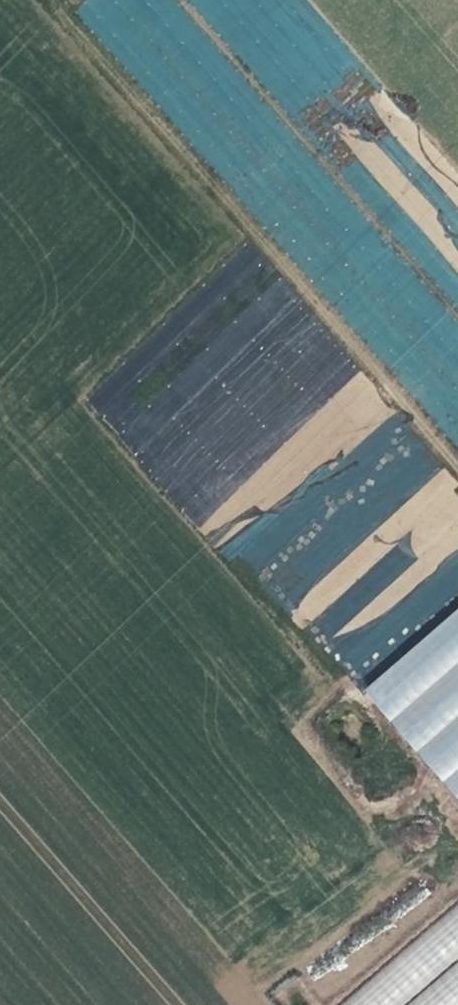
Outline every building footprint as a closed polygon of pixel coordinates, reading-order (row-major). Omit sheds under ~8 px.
[(373,697),(457,793),(457,623),(373,697)] [(336,1004),(457,1004),(457,905),(336,1004)]
